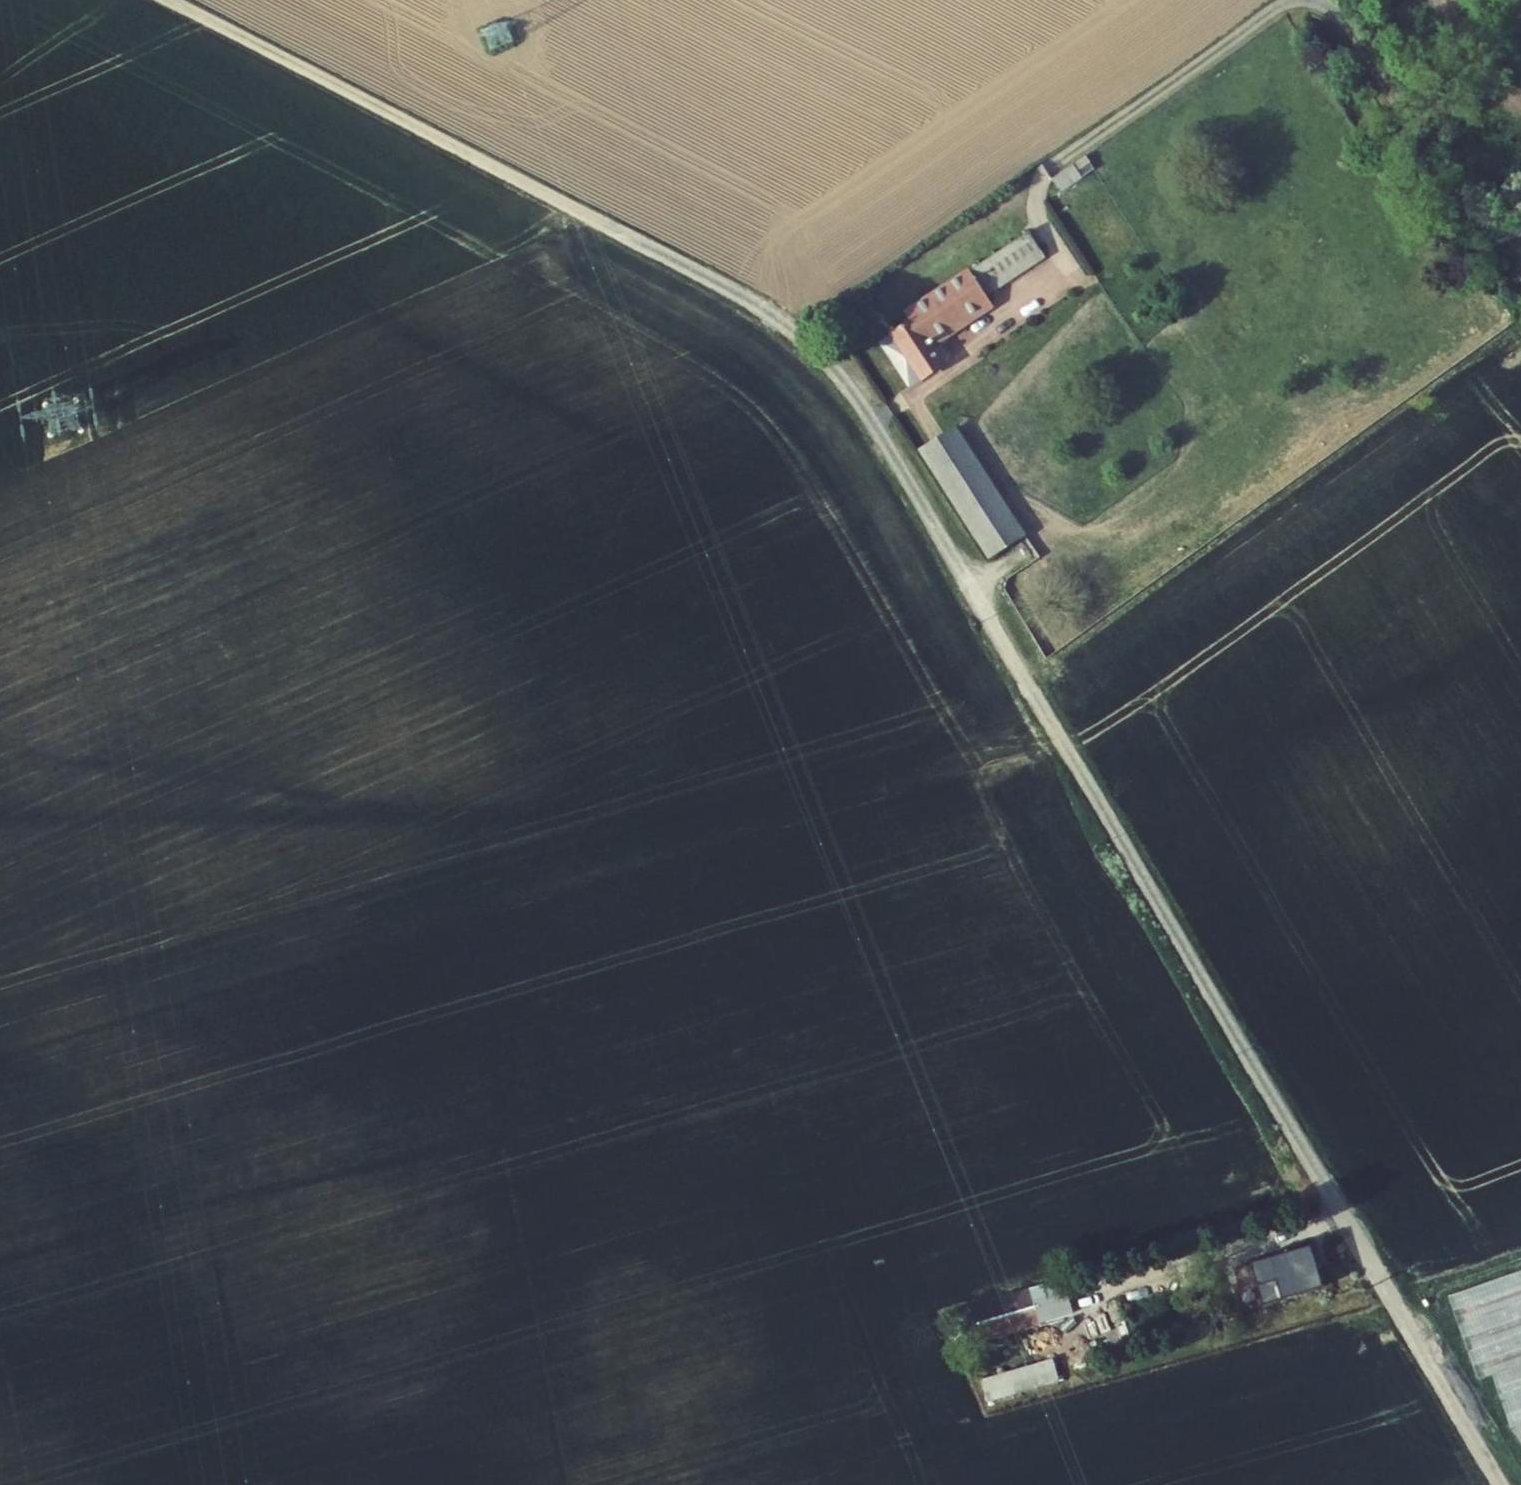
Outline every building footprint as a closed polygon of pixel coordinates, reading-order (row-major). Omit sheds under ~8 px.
[(1078,297),(1040,234),(892,323),(899,336),(883,346),(907,386),(924,376),(930,386),(975,359),(982,371),(999,360),(992,349),(1078,297)] [(920,446),(984,559),(1023,537),(958,424),(920,446)] [(1285,1286),(1290,1302),(1327,1289),(1313,1249),(1276,1261),(1281,1275),(1269,1282),(1273,1292),(1285,1286)] [(1064,1278),(1030,1286),(1039,1324),(1072,1316),(1064,1278)] [(972,1303),(984,1345),(1024,1333),(1012,1292),(972,1303)] [(985,1389),(1017,1382),(1015,1373),(983,1379),(985,1389)]
